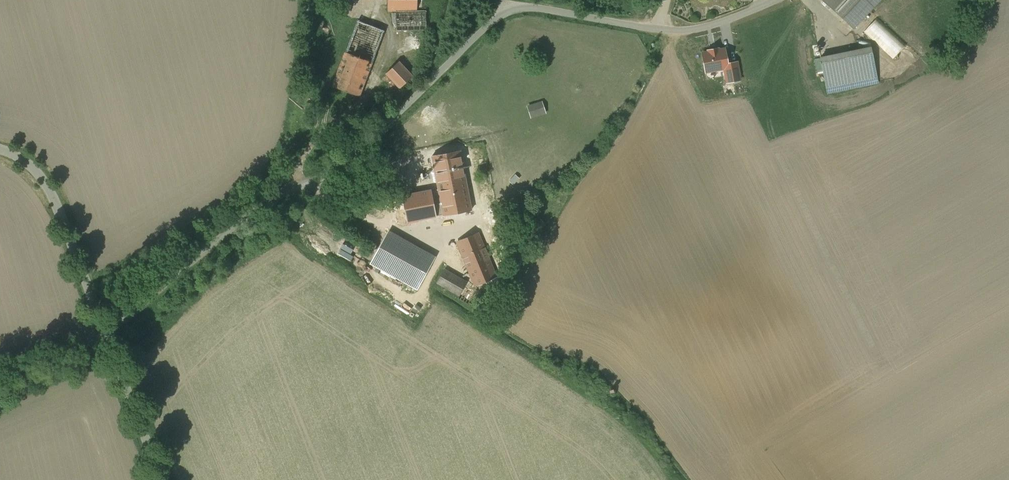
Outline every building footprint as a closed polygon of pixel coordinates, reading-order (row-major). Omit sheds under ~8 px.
[(388,11),(417,11),(417,0),(388,0),(388,11)] [(844,20),(862,0),(822,0),(844,20)] [(844,20),(853,28),(880,0),(862,0),(844,20)] [(427,30),(426,12),(396,13),(396,31),(427,30)] [(864,31),(893,58),(906,44),(877,17),(864,31)] [(384,31),(358,21),(333,86),(360,96),(384,31)] [(870,47),(821,57),(827,86),(876,76),(870,47)] [(702,54),(706,72),(724,68),(728,67),(727,64),(724,49),(718,51),(717,49),(709,50),(709,52),(702,54)] [(413,76),(399,62),(386,74),(400,88),(413,76)] [(727,64),(728,67),(724,68),(727,82),(740,80),(737,62),(727,64)] [(876,76),(827,86),(828,92),(877,82),(876,76)] [(544,105),(528,109),(532,122),(547,118),(544,105)] [(466,152),(435,158),(441,189),(407,195),(412,221),(476,209),(466,152)] [(399,233),(390,228),(373,259),(419,285),(437,254),(399,233)] [(481,233),(456,242),(473,285),(499,275),(481,233)] [(480,289),(445,269),(436,283),(471,305),(480,289)]
